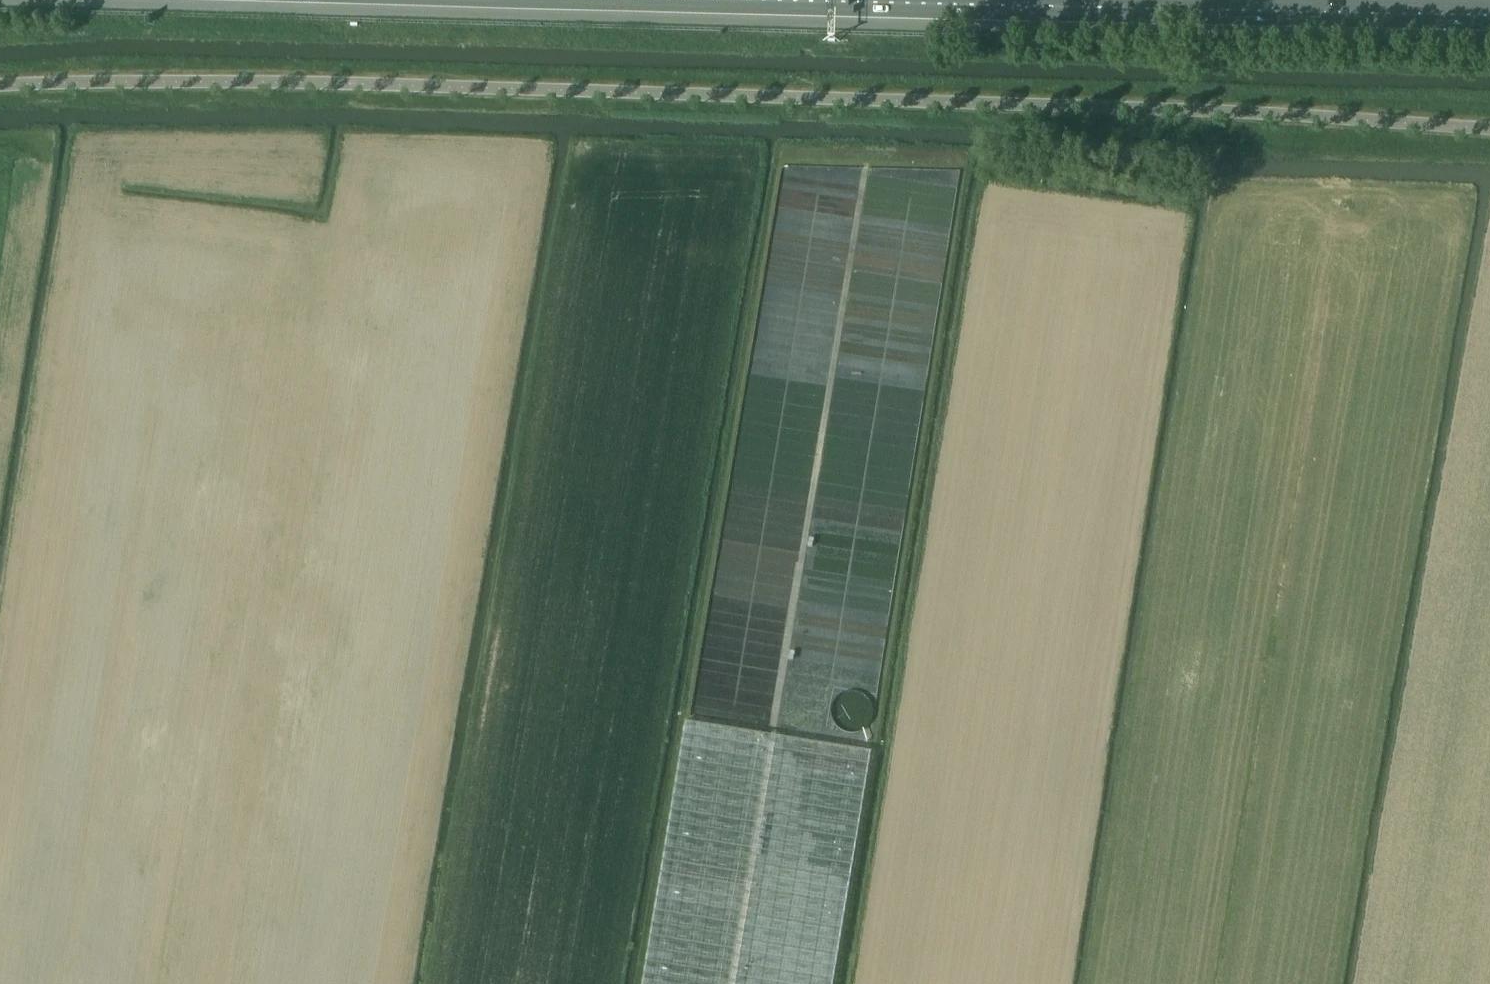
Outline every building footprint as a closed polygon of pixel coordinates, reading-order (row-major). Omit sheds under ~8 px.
[(871,751),(684,721),(641,983),(832,983),(871,751)]
